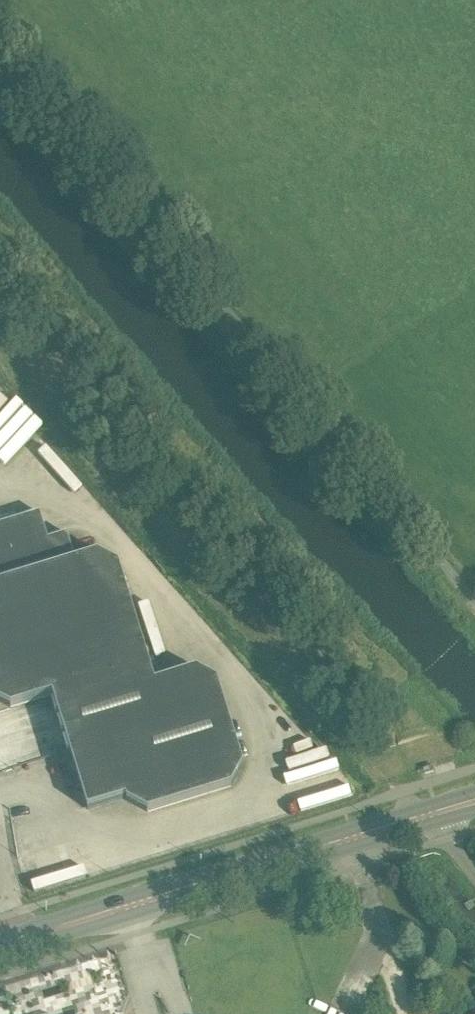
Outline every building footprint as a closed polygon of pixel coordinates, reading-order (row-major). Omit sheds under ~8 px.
[(0,554),(0,701),(11,707),(52,694),(88,809),(126,797),(127,800),(148,811),(232,786),(243,765),(217,681),(196,670),(155,682),(118,564),(97,553),(75,560),(67,533),(0,554)]
